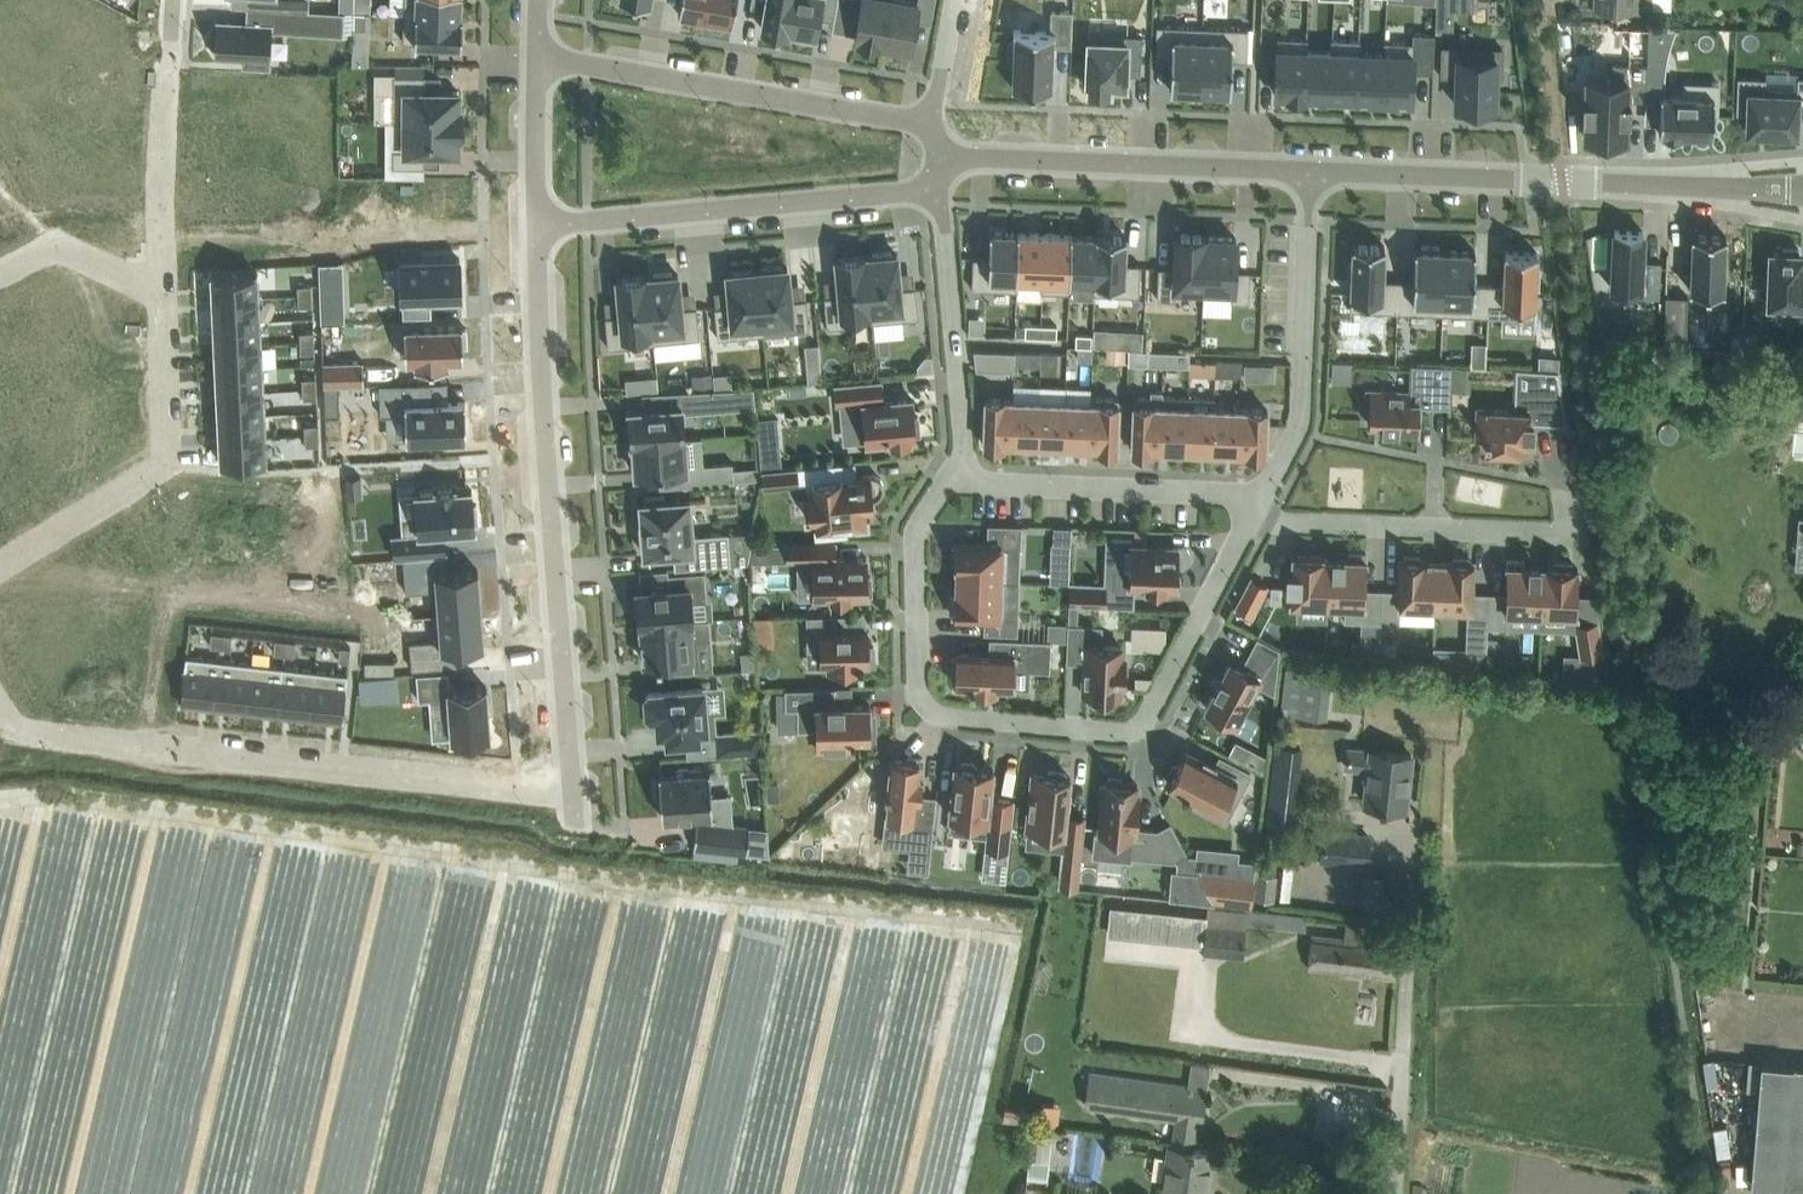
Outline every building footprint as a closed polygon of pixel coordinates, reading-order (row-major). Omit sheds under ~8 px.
[(251,5),(309,9),(310,0),(252,0),(251,5)] [(355,11),(366,12),(371,12),(371,0),(355,0),(355,11)] [(405,12),(462,15),(462,0),(406,0),(405,12)] [(679,12),(707,17),(710,0),(681,0),(679,12)] [(707,17),(733,22),(737,0),(710,0),(707,17)] [(751,5),(765,7),(762,27),(790,31),(795,0),(752,0),(751,5)] [(790,31),(790,32),(791,30),(792,30),(792,34),(803,37),(804,32),(817,34),(820,16),(834,19),(838,0),(795,0),(790,31)] [(891,0),(862,0),(855,38),(883,43),(891,0)] [(910,0),(891,0),(883,43),(912,48),(917,19),(931,22),(935,0),(918,0),(918,1),(910,0)] [(1437,26),(1453,27),(1454,7),(1473,8),(1474,0),(1438,0),(1437,26)] [(219,21),(217,54),(245,56),(245,63),(270,65),(272,29),(343,33),(343,34),(344,34),(346,11),(309,9),(251,5),(248,5),(248,7),(249,7),(248,22),(219,21)] [(1009,39),(1008,61),(1015,61),(1014,85),(1051,86),(1053,43),(1071,44),(1072,10),(1053,9),(1052,29),(1016,28),(1016,39),(1009,39)] [(355,11),(354,27),(366,27),(366,12),(355,11)] [(405,12),(404,41),(463,43),(464,15),(462,15),(405,12)] [(1158,24),(1156,56),(1172,56),(1171,89),(1201,90),(1203,26),(1158,24)] [(1623,24),(1622,47),(1648,48),(1649,25),(1623,24)] [(1203,26),(1201,90),(1207,90),(1207,93),(1224,94),(1224,91),(1231,91),(1232,59),(1248,59),(1249,28),(1203,26)] [(1090,32),(1088,83),(1090,83),(1090,89),(1110,90),(1110,84),(1127,84),(1127,65),(1142,65),(1143,34),(1090,32)] [(1385,52),(1383,99),(1385,99),(1412,100),(1413,68),(1434,69),(1436,33),(1415,32),(1415,42),(1387,41),(1384,41),(1384,52),(1385,52)] [(1278,36),(1276,93),(1288,93),(1288,96),(1303,96),(1306,96),(1306,94),(1305,94),(1307,49),(1308,49),(1309,38),(1306,37),(1278,36)] [(1333,50),(1331,95),(1356,96),(1356,98),(1357,98),(1360,40),(1332,38),(1332,50),(1333,50)] [(1360,40),(1357,98),(1383,99),(1385,52),(1384,52),(1360,51),(1361,40),(1360,40)] [(1442,45),(1441,75),(1458,75),(1457,104),(1496,105),(1496,76),(1502,76),(1503,47),(1442,45)] [(1307,49),(1305,94),(1306,94),(1331,95),(1333,50),(1332,50),(1308,49),(1307,49)] [(1584,97),(1583,116),(1587,116),(1586,136),(1626,137),(1627,117),(1630,117),(1631,99),(1646,100),(1648,63),(1612,61),(1611,78),(1588,77),(1587,97),(1584,97)] [(394,74),(394,121),(462,123),(462,106),(459,106),(460,90),(426,90),(426,74),(394,74)] [(1738,111),(1748,111),(1747,131),(1777,132),(1777,137),(1792,137),(1793,133),(1797,133),(1799,116),(1802,116),(1802,77),(1798,77),(1798,91),(1766,90),(1766,78),(1739,77),(1738,111)] [(1661,93),(1660,132),(1664,132),(1664,135),(1682,135),(1682,133),(1713,134),(1714,114),(1719,114),(1720,82),(1683,81),(1682,94),(1661,93)] [(394,148),(394,166),(441,165),(441,151),(459,151),(459,135),(462,134),(462,123),(406,123),(406,148),(394,148)] [(1615,229),(1613,287),(1640,288),(1640,295),(1660,296),(1662,260),(1643,259),(1644,230),(1615,229)] [(974,256),(973,288),(1017,289),(1019,231),(991,230),(990,257),(974,256)] [(1019,231),(1017,289),(1018,290),(1018,284),(1025,284),(1042,285),(1042,290),(1043,291),(1046,233),(1019,231)] [(1046,233),(1043,291),(1069,292),(1072,234),(1046,233)] [(1159,266),(1158,297),(1175,298),(1176,292),(1204,293),(1207,234),(1176,233),(1175,267),(1159,266)] [(1072,234),(1069,292),(1071,292),(1071,280),(1095,281),(1095,293),(1096,293),(1098,234),(1097,234),(1097,235),(1096,234),(1072,234)] [(1098,234),(1096,293),(1140,294),(1141,263),(1126,262),(1127,235),(1098,234)] [(1207,234),(1204,293),(1233,294),(1232,300),(1250,301),(1251,270),(1235,269),(1237,237),(1208,236),(1208,234),(1207,234)] [(1702,235),(1700,290),(1733,291),(1735,236),(1702,235)] [(1350,261),(1349,280),(1352,280),(1351,309),(1398,311),(1399,280),(1384,279),(1385,245),(1354,244),(1353,261),(1350,261)] [(1399,280),(1398,311),(1443,313),(1446,249),(1440,249),(1440,245),(1422,245),(1422,248),(1415,248),(1414,280),(1399,280)] [(1769,301),(1800,303),(1799,314),(1802,315),(1802,289),(1801,289),(1802,252),(1799,252),(1799,248),(1783,247),(1783,252),(1771,251),(1769,301)] [(1446,249),(1443,313),(1488,314),(1489,314),(1490,283),(1475,283),(1476,250),(1446,249)] [(1490,283),(1489,314),(1535,316),(1536,287),(1540,287),(1540,269),(1537,269),(1538,251),(1506,250),(1505,284),(1490,283)] [(874,256),(868,256),(874,321),(920,317),(917,286),(915,286),(901,287),(900,272),(898,253),(892,254),(892,251),(873,252),(874,256)] [(826,295),(825,296),(828,327),(846,325),(845,319),(872,317),(872,321),(874,321),(868,256),(865,256),(865,255),(837,257),(839,279),(841,294),(826,295)] [(461,261),(402,263),(404,318),(432,318),(432,300),(462,299),(461,261)] [(764,269),(759,270),(764,333),(810,329),(807,298),(806,298),(792,299),(790,284),(789,267),(782,267),(782,264),(764,266),(764,269)] [(717,306),(716,306),(719,337),(764,333),(759,270),(728,272),(730,289),(731,305),(717,306)] [(655,276),(649,276),(655,343),(656,343),(656,341),(700,337),(698,306),(696,306),(682,307),(681,292),(679,273),(673,274),(673,271),(654,273),(655,276)] [(258,272),(213,274),(214,299),(259,296),(258,272)] [(607,316),(606,316),(609,347),(655,343),(649,276),(647,276),(646,275),(618,278),(620,299),(622,314),(607,316)] [(312,283),(298,284),(299,294),(313,294),(312,283)] [(313,294),(299,294),(300,305),(313,304),(313,294)] [(1667,295),(1665,334),(1686,335),(1688,296),(1667,295)] [(259,296),(214,299),(215,322),(260,320),(259,296)] [(321,300),(322,322),(343,321),(343,299),(321,300)] [(1113,329),(1112,347),(1129,348),(1144,348),(1145,311),(1125,310),(1125,330),(1113,329)] [(260,320),(215,322),(216,345),(262,343),(260,320)] [(1026,323),(1026,335),(1042,336),(1042,324),(1026,323)] [(1042,324),(1042,336),(1057,337),(1058,325),(1042,324)] [(408,365),(394,365),(395,382),(428,381),(428,364),(457,363),(456,327),(407,328),(408,365)] [(314,330),(301,330),(301,341),(315,340),(314,330)] [(1077,333),(1076,345),(1078,345),(1092,345),(1093,333),(1077,333)] [(315,340),(301,341),(302,351),(316,350),(315,340)] [(1473,341),(1472,364),(1487,365),(1488,342),(1473,341)] [(262,343),(216,345),(218,368),(263,366),(262,343)] [(819,343),(805,344),(807,363),(821,361),(819,343)] [(1078,345),(1077,359),(1092,359),(1092,345),(1078,345)] [(1112,347),(1111,357),(1128,358),(1129,348),(1112,347)] [(1015,350),(974,349),(977,368),(1015,370),(1015,364),(1015,350)] [(1149,349),(1149,363),(1163,364),(1164,349),(1149,349)] [(1164,349),(1163,364),(1178,364),(1178,350),(1164,349)] [(1015,350),(1015,364),(1041,365),(1042,351),(1015,350)] [(1042,351),(1041,365),(1058,365),(1058,352),(1042,351)] [(926,355),(918,365),(918,371),(934,370),(933,354),(926,355)] [(1539,354),(1539,368),(1558,368),(1559,355),(1539,354)] [(363,359),(324,361),(325,385),(366,382),(364,359),(363,360),(363,359)] [(1204,359),(1204,374),(1216,374),(1216,359),(1204,359)] [(1216,359),(1216,374),(1230,375),(1231,360),(1216,359)] [(1244,361),(1244,377),(1257,378),(1257,362),(1244,361)] [(1397,427),(1396,433),(1419,433),(1420,404),(1450,405),(1452,364),(1412,363),(1411,390),(1368,389),(1367,412),(1369,412),(1369,422),(1382,423),(1382,426),(1397,427)] [(263,366),(218,368),(219,392),(264,389),(263,366)] [(1493,455),(1514,456),(1514,451),(1521,451),(1521,442),(1530,442),(1530,432),(1533,432),(1534,421),(1566,422),(1558,368),(1539,368),(1530,367),(1529,390),(1516,390),(1515,409),(1478,407),(1477,434),(1485,434),(1485,439),(1487,439),(1487,450),(1493,450),(1493,455)] [(713,373),(714,386),(731,385),(730,371),(713,373)] [(713,373),(692,374),(693,387),(714,386),(713,373)] [(658,375),(642,376),(643,389),(659,388),(658,375)] [(317,376),(303,377),(304,387),(317,387),(317,376)] [(882,379),(836,383),(838,403),(840,402),(842,420),(865,418),(868,442),(891,440),(892,442),(912,440),(912,438),(916,438),(916,434),(921,433),(920,417),(914,417),(913,397),(884,400),(882,379)] [(428,381),(395,382),(395,399),(410,399),(411,435),(459,433),(458,397),(429,398),(428,381)] [(807,383),(786,385),(787,395),(807,393),(807,383)] [(339,384),(325,385),(327,416),(340,416),(339,384)] [(670,406),(630,409),(632,442),(686,438),(683,409),(756,404),(755,386),(669,391),(670,406)] [(317,387),(304,387),(304,398),(318,397),(317,387)] [(264,389),(219,392),(220,415),(265,413),(264,389)] [(1133,449),(1161,451),(1161,448),(1160,448),(1162,395),(1163,395),(1164,390),(1151,389),(1151,396),(1135,395),(1133,449)] [(1794,411),(1802,412),(1802,390),(1796,389),(1794,411)] [(1160,448),(1161,448),(1186,449),(1189,396),(1189,395),(1163,395),(1162,395),(1160,448)] [(1216,397),(1189,395),(1189,396),(1186,449),(1213,450),(1214,406),(1215,406),(1216,397)] [(1012,442),(1013,398),(986,397),(984,444),(1013,445),(1013,442),(1012,442)] [(1118,449),(1120,398),(1091,397),(1091,401),(1092,402),(1091,445),(1090,445),(1089,448),(1118,449)] [(1038,443),(1040,400),(1013,398),(1012,442),(1013,442),(1038,443)] [(1040,400),(1038,443),(1064,444),(1066,400),(1040,400)] [(1091,401),(1066,400),(1064,444),(1091,445),(1092,402),(1091,401)] [(1239,451),(1241,407),(1215,406),(1214,406),(1213,450),(1238,451),(1239,451)] [(1268,409),(1241,407),(1239,451),(1238,451),(1238,452),(1266,454),(1268,409)] [(265,413),(220,415),(221,438),(266,436),(265,413)] [(774,416),(758,418),(761,448),(777,447),(774,416)] [(319,423),(305,424),(306,434),(320,433),(319,423)] [(320,433),(306,434),(306,444),(320,444),(320,433)] [(266,436),(221,438),(222,463),(267,460),(266,436)] [(686,438),(632,442),(634,459),(636,458),(637,472),(688,468),(686,438)] [(734,461),(695,464),(696,483),(735,480),(734,461)] [(817,518),(818,535),(847,533),(847,524),(869,522),(867,506),(874,506),(873,497),(877,497),(881,494),(883,491),(884,487),(884,483),(884,481),(882,478),(879,475),(876,474),(872,473),(858,474),(858,477),(843,479),(843,476),(828,477),(827,463),(797,466),(800,496),(810,495),(812,518),(817,518)] [(775,468),(764,469),(765,483),(777,482),(775,468)] [(404,535),(394,536),(396,557),(446,554),(444,529),(476,527),(475,522),(479,522),(478,503),(474,503),(473,488),(456,490),(456,487),(437,488),(437,491),(417,493),(419,515),(403,516),(404,535)] [(676,567),(731,563),(728,532),(693,535),(690,498),(666,500),(666,494),(646,496),(646,502),(642,502),(643,520),(640,520),(642,535),(644,535),(645,553),(675,551),(676,567)] [(953,546),(953,562),(956,562),(956,566),(958,566),(957,578),(1001,580),(1020,581),(1022,546),(1023,524),(989,523),(988,543),(957,542),(957,546),(953,546)] [(1054,525),(1054,542),(1072,543),(1073,526),(1054,525)] [(1110,536),(1108,570),(1130,570),(1129,586),(1132,587),(1132,584),(1147,585),(1147,587),(1166,588),(1166,585),(1178,586),(1179,565),(1183,565),(1188,562),(1190,558),(1191,552),(1188,548),(1184,545),(1150,543),(1151,531),(1137,531),(1137,537),(1110,536)] [(868,576),(867,556),(836,557),(835,541),(788,542),(789,558),(798,558),(799,572),(814,572),(815,597),(832,596),(832,599),(851,599),(851,596),(868,596),(868,593),(873,593),(872,576),(868,576)] [(753,543),(750,558),(764,558),(764,542),(753,543)] [(1351,556),(1331,556),(1329,602),(1346,603),(1345,619),(1381,621),(1383,589),(1366,588),(1367,553),(1351,552),(1351,556)] [(1273,600),(1329,602),(1330,558),(1324,557),(1324,556),(1294,554),(1294,571),(1289,570),(1288,585),(1274,584),(1273,600)] [(1437,561),(1425,561),(1425,559),(1421,559),(1421,556),(1405,555),(1405,559),(1401,558),(1400,589),(1383,589),(1381,621),(1400,622),(1401,604),(1436,605),(1437,561)] [(1436,605),(1472,606),(1474,561),(1470,561),(1470,558),(1454,557),(1454,561),(1450,560),(1450,562),(1437,561),(1436,605)] [(1488,626),(1507,627),(1508,610),(1542,611),(1543,566),(1540,566),(1540,564),(1530,564),(1530,565),(1525,565),(1525,559),(1508,558),(1506,597),(1489,597),(1488,626)] [(1542,611),(1580,612),(1580,599),(1577,599),(1579,567),(1576,567),(1576,565),(1573,565),(1573,562),(1554,561),(1554,565),(1546,564),(1546,566),(1543,566),(1542,611)] [(444,563),(411,566),(413,593),(422,592),(424,614),(441,612),(472,610),(470,579),(446,580),(444,563)] [(705,570),(670,573),(669,573),(670,587),(667,587),(667,585),(656,586),(656,588),(638,589),(638,594),(634,594),(635,614),(639,614),(640,624),(642,624),(693,620),(692,599),(707,598),(705,570)] [(1251,613),(1267,583),(1252,576),(1236,606),(1251,613)] [(952,595),(951,611),(955,611),(954,615),(985,616),(984,632),(1018,633),(1019,615),(1000,615),(1001,580),(957,578),(957,591),(955,591),(955,595),(952,595)] [(1070,582),(1070,604),(1071,604),(1078,604),(1106,605),(1107,583),(1070,582)] [(1069,640),(1067,660),(1084,661),(1083,692),(1100,693),(1102,696),(1115,697),(1117,694),(1121,694),(1121,687),(1125,687),(1126,656),(1122,655),(1122,646),(1101,645),(1102,625),(1077,624),(1078,604),(1071,604),(1069,622),(1069,624),(1069,640)] [(443,638),(411,640),(413,668),(457,665),(456,648),(485,645),(482,609),(472,610),(441,612),(443,638)] [(839,614),(807,614),(808,648),(821,648),(822,665),(828,665),(828,668),(838,668),(841,671),(851,671),(854,668),(864,667),(864,664),(876,664),(875,646),(869,646),(869,640),(863,640),(863,632),(869,632),(869,629),(851,630),(851,628),(839,628),(839,614)] [(777,643),(777,615),(758,615),(758,643),(777,643)] [(1470,667),(1486,669),(1488,616),(1468,615),(1467,646),(1471,654),(1470,667)] [(693,620),(642,624),(644,659),(657,658),(657,660),(662,660),(662,658),(671,658),(672,669),(699,668),(697,639),(710,639),(709,618),(693,620)] [(1598,618),(1577,622),(1582,655),(1603,652),(1598,618)] [(1049,621),(1048,639),(1049,639),(1069,640),(1069,624),(1069,622),(1049,621)] [(213,631),(211,645),(221,646),(223,632),(213,631)] [(223,632),(221,646),(232,647),(233,633),(223,632)] [(1232,661),(1208,706),(1237,722),(1257,683),(1276,693),(1281,648),(1259,635),(1243,666),(1232,661)] [(953,656),(953,671),(956,671),(956,683),(970,683),(970,687),(973,687),(973,689),(996,690),(996,685),(1014,685),(1015,667),(1048,668),(1049,639),(1048,639),(992,637),(991,654),(957,652),(957,657),(953,656)] [(276,638),(275,652),(285,653),(286,639),(276,638)] [(286,639),(285,653),(295,654),(297,640),(286,639)] [(341,645),(339,659),(350,660),(351,646),(341,645)] [(755,650),(743,651),(744,669),(757,668),(755,650)] [(187,655),(182,702),(215,706),(220,658),(187,655)] [(220,658),(215,706),(247,709),(252,662),(220,658)] [(252,662),(247,709),(278,713),(284,665),(252,662)] [(284,665),(278,713),(310,716),(315,669),(284,665)] [(1282,713),(1328,720),(1333,672),(1286,667),(1282,713)] [(315,669),(310,716),(343,720),(348,672),(315,669)] [(1136,674),(1136,683),(1147,683),(1153,674),(1136,674)] [(450,676),(418,678),(420,699),(450,697),(453,736),(471,735),(471,739),(487,738),(487,734),(491,733),(488,685),(451,688),(450,676)] [(362,698),(398,695),(397,677),(361,679),(362,698)] [(495,708),(511,707),(510,682),(494,682),(495,708)] [(871,731),(876,731),(875,714),(871,714),(871,703),(844,704),(844,701),(836,702),(836,686),(786,687),(786,707),(798,707),(799,728),(817,728),(818,750),(853,749),(853,740),(871,739),(871,731)] [(704,687),(651,691),(647,696),(648,712),(652,715),(658,715),(659,732),(668,731),(668,741),(708,738),(704,687)] [(1704,718),(1703,734),(1725,736),(1726,720),(1704,718)] [(715,731),(717,753),(761,749),(760,728),(715,731)] [(1799,736),(1793,729),(1784,729),(1777,734),(1778,743),(1785,750),(1794,750),(1799,744),(1799,736)] [(1349,747),(1347,767),(1369,769),(1365,802),(1406,807),(1412,754),(1371,749),(1371,750),(1349,747)] [(1254,750),(1247,763),(1263,771),(1265,756),(1254,750)] [(1226,823),(1253,773),(1221,756),(1216,765),(1190,751),(1185,762),(1180,759),(1178,763),(1174,765),(1169,773),(1171,778),(1169,782),(1197,797),(1192,805),(1226,823)] [(911,846),(931,848),(937,796),(921,794),(924,776),(922,776),(924,757),(908,756),(908,759),(891,757),(888,789),(886,789),(885,793),(890,794),(886,830),(912,833),(911,846)] [(955,764),(949,818),(989,822),(987,847),(1010,849),(1014,799),(991,797),(994,768),(978,766),(974,761),(964,760),(959,764),(955,764)] [(660,777),(656,777),(657,795),(662,794),(663,816),(704,813),(704,820),(697,819),(695,846),(749,852),(752,825),(736,823),(735,795),(712,796),(711,769),(660,773),(660,777)] [(1033,772),(1027,828),(1029,828),(1052,830),(1050,843),(1050,847),(1064,848),(1062,860),(1080,862),(1082,862),(1086,817),(1067,815),(1071,776),(1067,776),(1067,771),(1049,769),(1049,774),(1033,772)] [(1095,830),(1093,855),(1132,859),(1132,855),(1173,859),(1174,858),(1176,861),(1176,868),(1198,870),(1189,853),(1171,821),(1158,828),(1136,826),(1140,792),(1137,791),(1138,783),(1133,783),(1134,779),(1125,778),(1125,782),(1120,781),(1121,778),(1107,776),(1107,780),(1105,780),(1104,785),(1101,785),(1100,799),(1103,799),(1100,830),(1095,830)] [(780,781),(768,782),(768,800),(781,799),(780,781)] [(1369,834),(1345,832),(1325,830),(1325,833),(1314,831),(1311,856),(1322,857),(1322,859),(1366,863),(1369,834)] [(1256,860),(1189,853),(1198,870),(1215,901),(1252,905),(1256,860)] [(1262,871),(1257,897),(1274,901),(1280,875),(1262,871)] [(1365,873),(1360,897),(1382,901),(1387,877),(1365,873)] [(1111,903),(1108,929),(1123,931),(1125,904),(1111,903)] [(1190,920),(1187,949),(1244,956),(1249,921),(1306,928),(1308,914),(1250,906),(1249,911),(1209,906),(1208,910),(1189,907),(1188,920),(1190,920)] [(1375,942),(1359,940),(1361,922),(1346,921),(1345,938),(1312,934),(1308,968),(1372,975),(1396,977),(1399,944),(1375,942)] [(1702,965),(1700,988),(1712,989),(1714,966),(1702,965)] [(1752,1183),(1781,1186),(1781,1193),(1802,1193),(1802,1065),(1762,1062),(1752,1183)] [(1178,1117),(1174,1146),(1192,1148),(1196,1119),(1201,1120),(1206,1089),(1207,1083),(1189,1081),(1187,1086),(1090,1073),(1086,1104),(1178,1117)] [(1031,1136),(1028,1175),(1048,1177),(1052,1138),(1031,1136)] [(1192,1148),(1174,1146),(1171,1145),(1164,1193),(1211,1193),(1217,1152),(1192,1148)]
